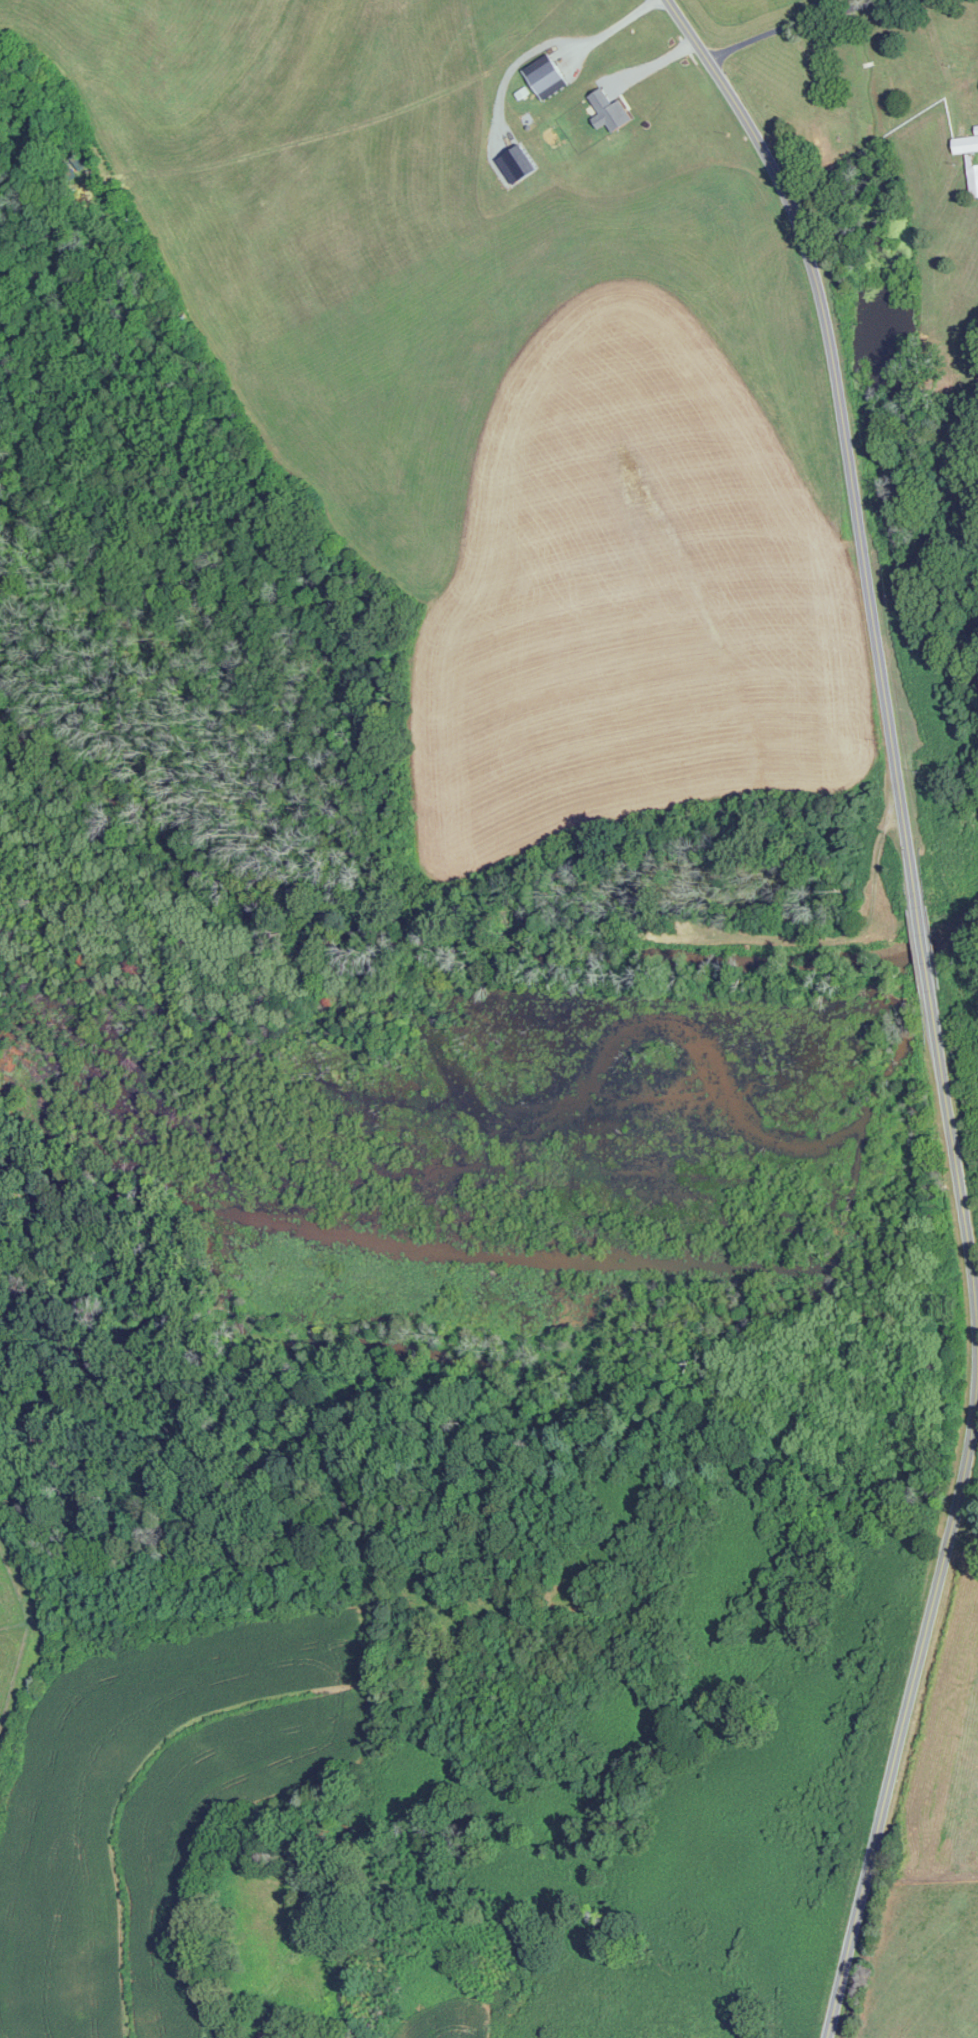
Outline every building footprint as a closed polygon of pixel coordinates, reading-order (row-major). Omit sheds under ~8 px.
[(536,96),(563,81),(552,62),(526,77),(536,96)] [(588,97),(598,115),(592,119),(598,130),(605,126),(609,134),(631,122),(619,101),(611,106),(602,89),(588,97)] [(952,138),(952,153),(977,153),(977,138),(952,138)] [(968,166),(969,198),(977,198),(977,166),(968,166)]
